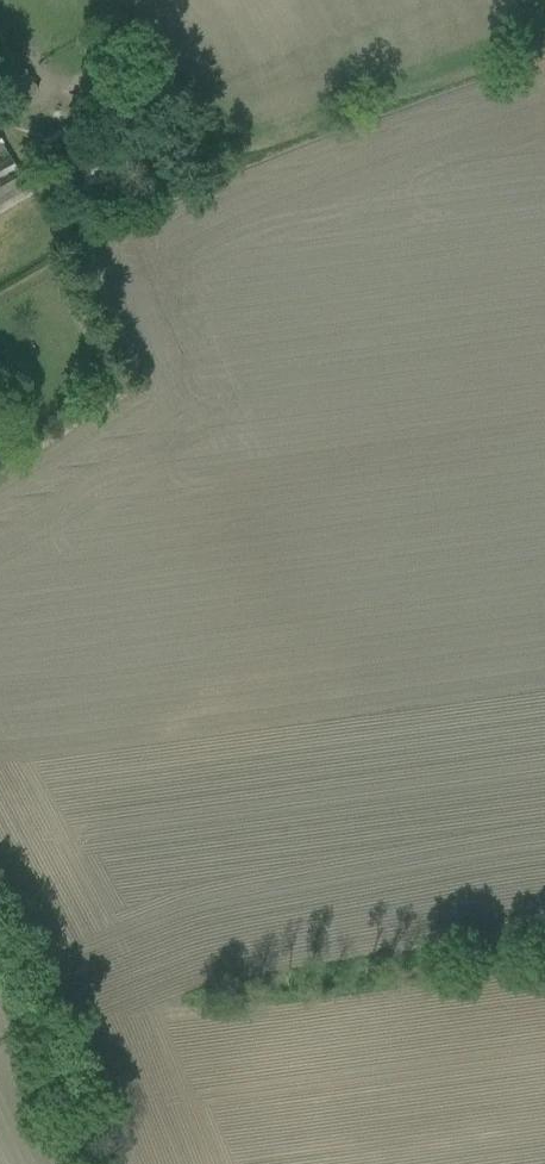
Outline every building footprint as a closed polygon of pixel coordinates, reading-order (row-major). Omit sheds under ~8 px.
[(23,176),(0,136),(0,189),(23,176)]
